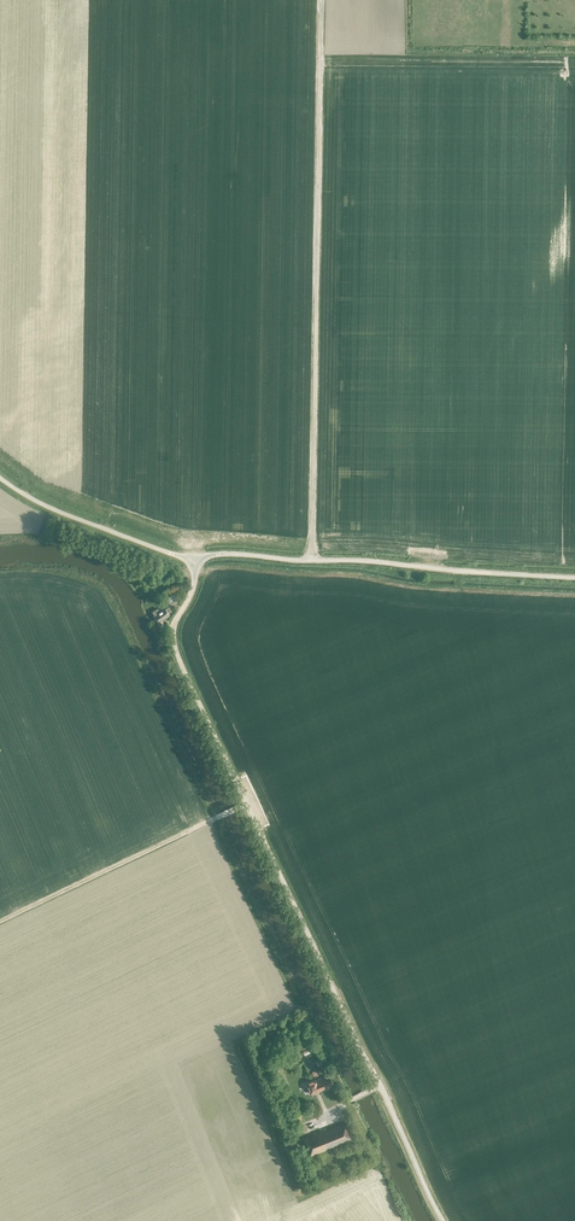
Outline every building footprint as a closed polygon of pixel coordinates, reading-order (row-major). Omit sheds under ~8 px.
[(157,609),(152,612),(155,617),(153,618),(159,627),(161,625),(159,621),(161,620),(168,615),(164,609),(160,612),(157,609)] [(306,1084),(310,1094),(333,1085),(329,1075),(316,1080),(315,1080),(306,1084)] [(300,1131),(305,1128),(298,1111),(293,1114),(300,1131)] [(310,1156),(352,1140),(345,1123),(303,1139),(310,1156)]
